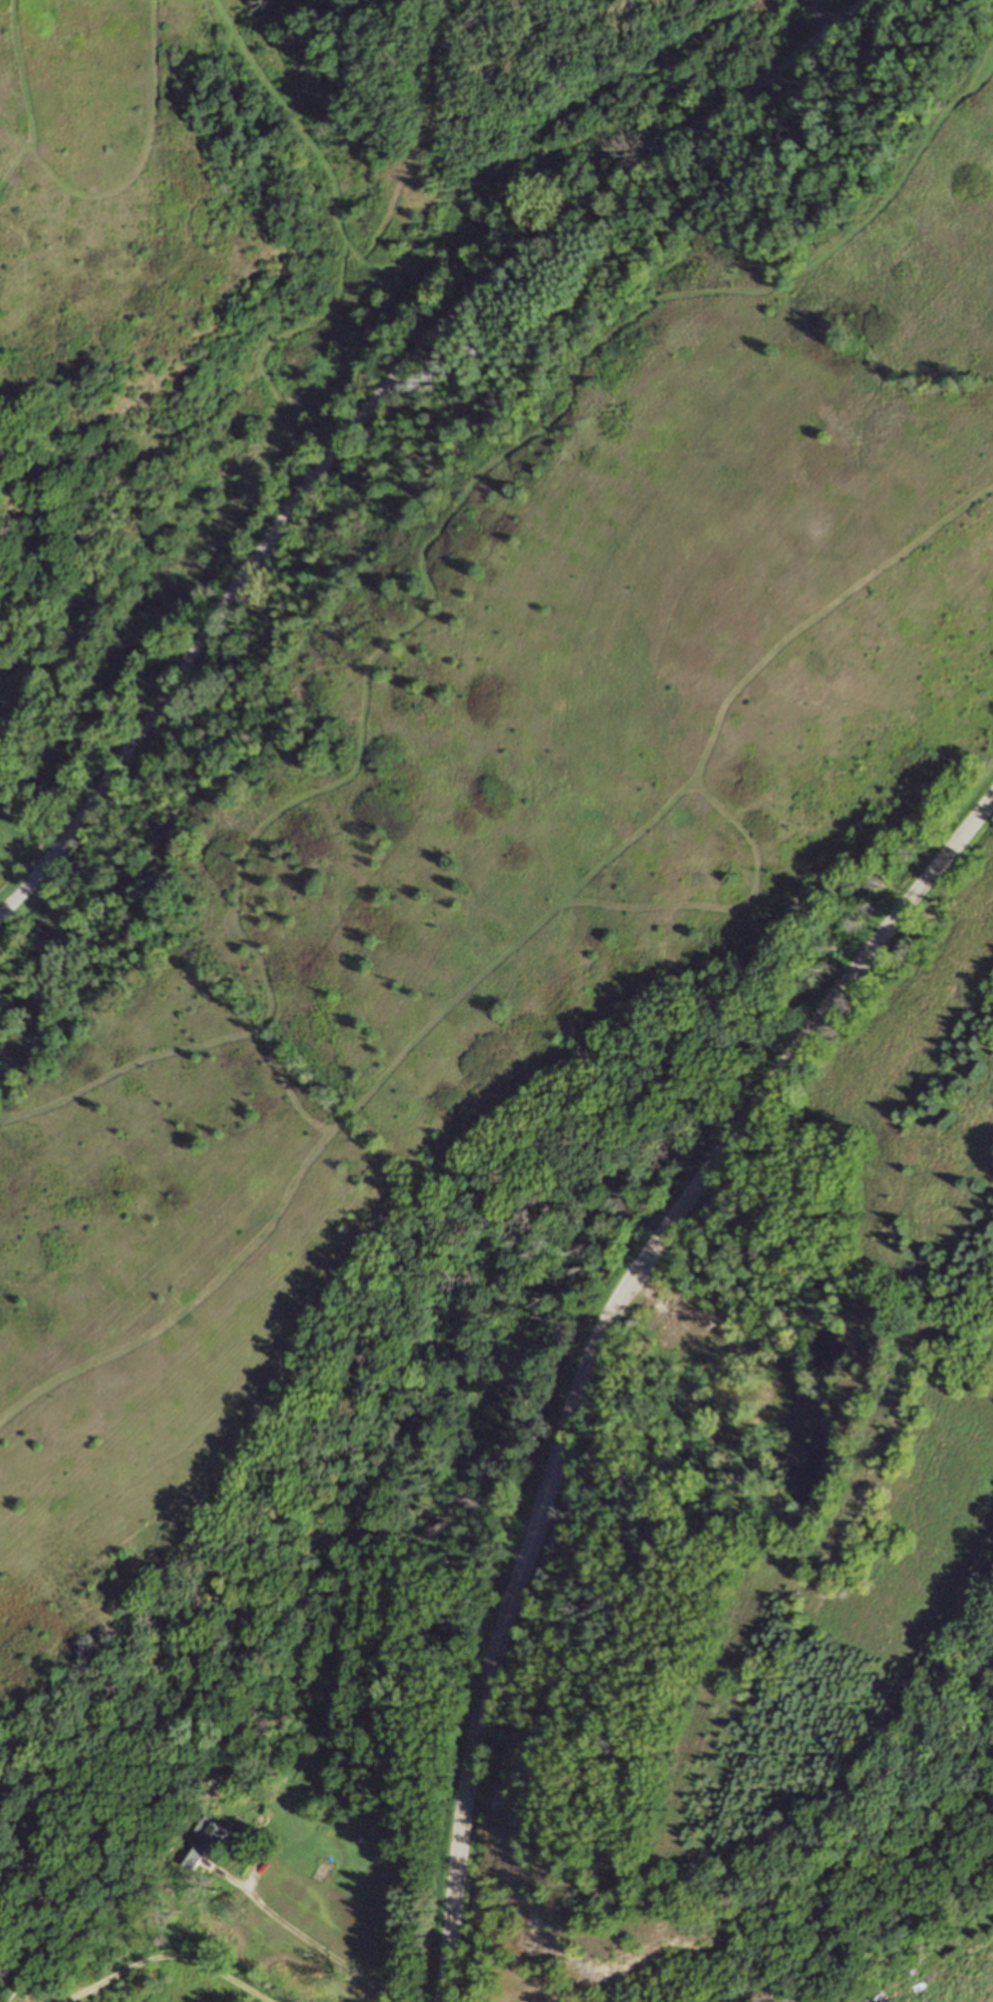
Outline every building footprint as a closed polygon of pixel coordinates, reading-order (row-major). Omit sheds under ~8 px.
[(174,1858),(188,1868),(201,1849),(209,1855),(226,1832),(200,1814),(187,1834),(197,1841),(193,1847),(185,1842),(174,1858)] [(143,1864),(154,1871),(146,1884),(135,1877),(143,1864)]
